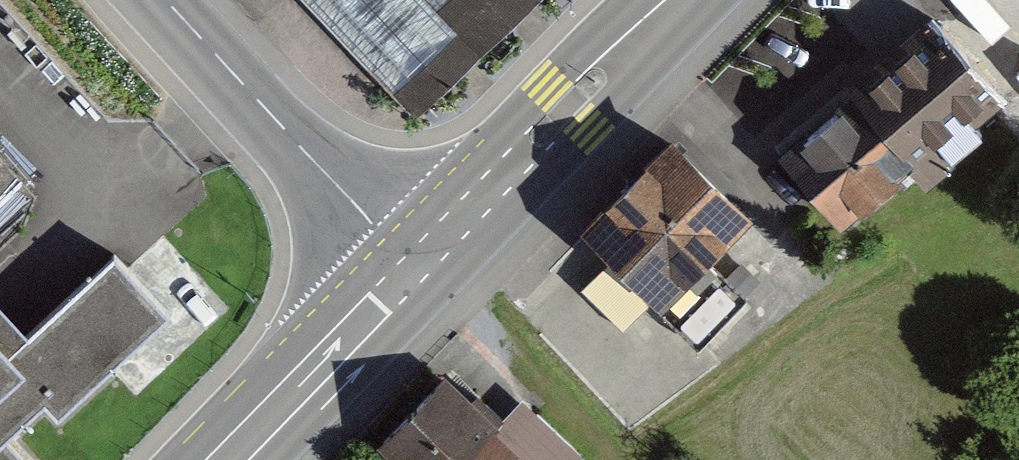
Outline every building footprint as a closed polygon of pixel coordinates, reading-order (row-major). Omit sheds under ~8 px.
[(411,117),(537,0),(302,0),(411,117)] [(1005,109),(925,12),(836,84),(850,101),(778,159),(834,227),(903,171),(913,183),(1005,109)] [(742,222),(669,143),(571,233),(645,312),(742,222)] [(6,443),(46,407),(58,420),(113,371),(168,322),(116,263),(10,357),(0,347),(0,459),(21,459),(6,443)] [(526,398),(491,433),(442,385),(380,447),(394,459),(580,459),(585,455),(526,398)]
